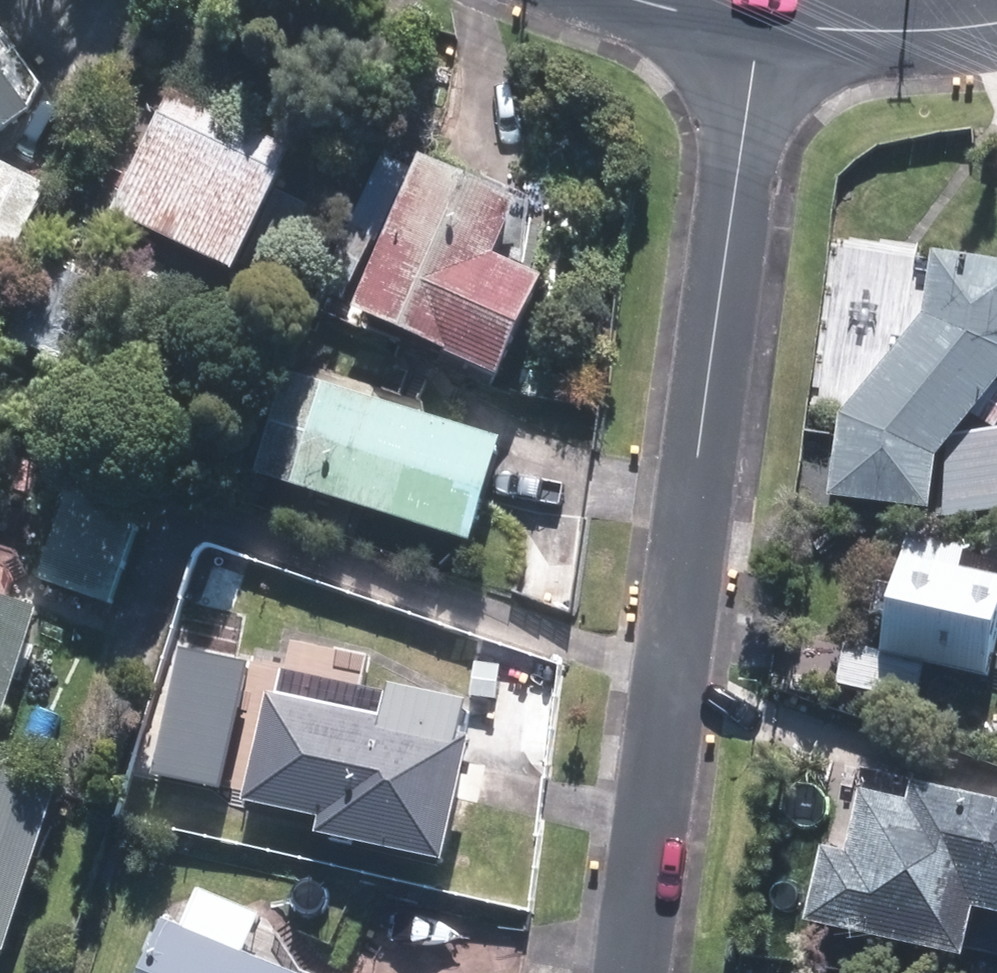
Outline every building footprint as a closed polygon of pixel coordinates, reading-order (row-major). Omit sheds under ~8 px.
[(26,112),(0,75),(0,131),(26,112)] [(241,270),(279,288),(315,215),(278,197),(285,184),(159,122),(111,218),(236,279),(241,270)] [(59,190),(7,162),(0,176),(0,300),(59,190)] [(354,324),(354,322),(487,384),(533,288),(487,267),(511,216),(414,171),(346,319),(354,324)] [(921,516),(928,458),(966,416),(980,428),(996,407),(996,390),(991,385),(996,379),(996,267),(929,258),(921,317),(833,418),(822,504),(921,516)] [(13,336),(79,366),(115,292),(49,259),(13,336)] [(305,487),(489,547),(521,450),(338,390),(322,439),(286,428),(271,473),(306,484),(305,487)] [(940,519),(996,516),(996,435),(969,437),(938,472),(940,519)] [(43,577),(117,605),(159,492),(84,464),(43,577)] [(903,715),(914,666),(982,682),(996,618),(996,585),(950,574),(955,552),(903,540),(875,658),(836,649),(824,696),(903,715)] [(20,953),(70,797),(0,775),(52,616),(0,600),(0,946),(20,953)] [(459,746),(332,718),(344,661),(273,645),(236,810),(313,827),(310,842),(431,869),(459,746)] [(954,966),(966,919),(996,926),(996,815),(900,792),(894,816),(845,804),(831,863),(811,858),(794,929),(954,966)] [(149,930),(131,972),(255,972),(149,930)]
